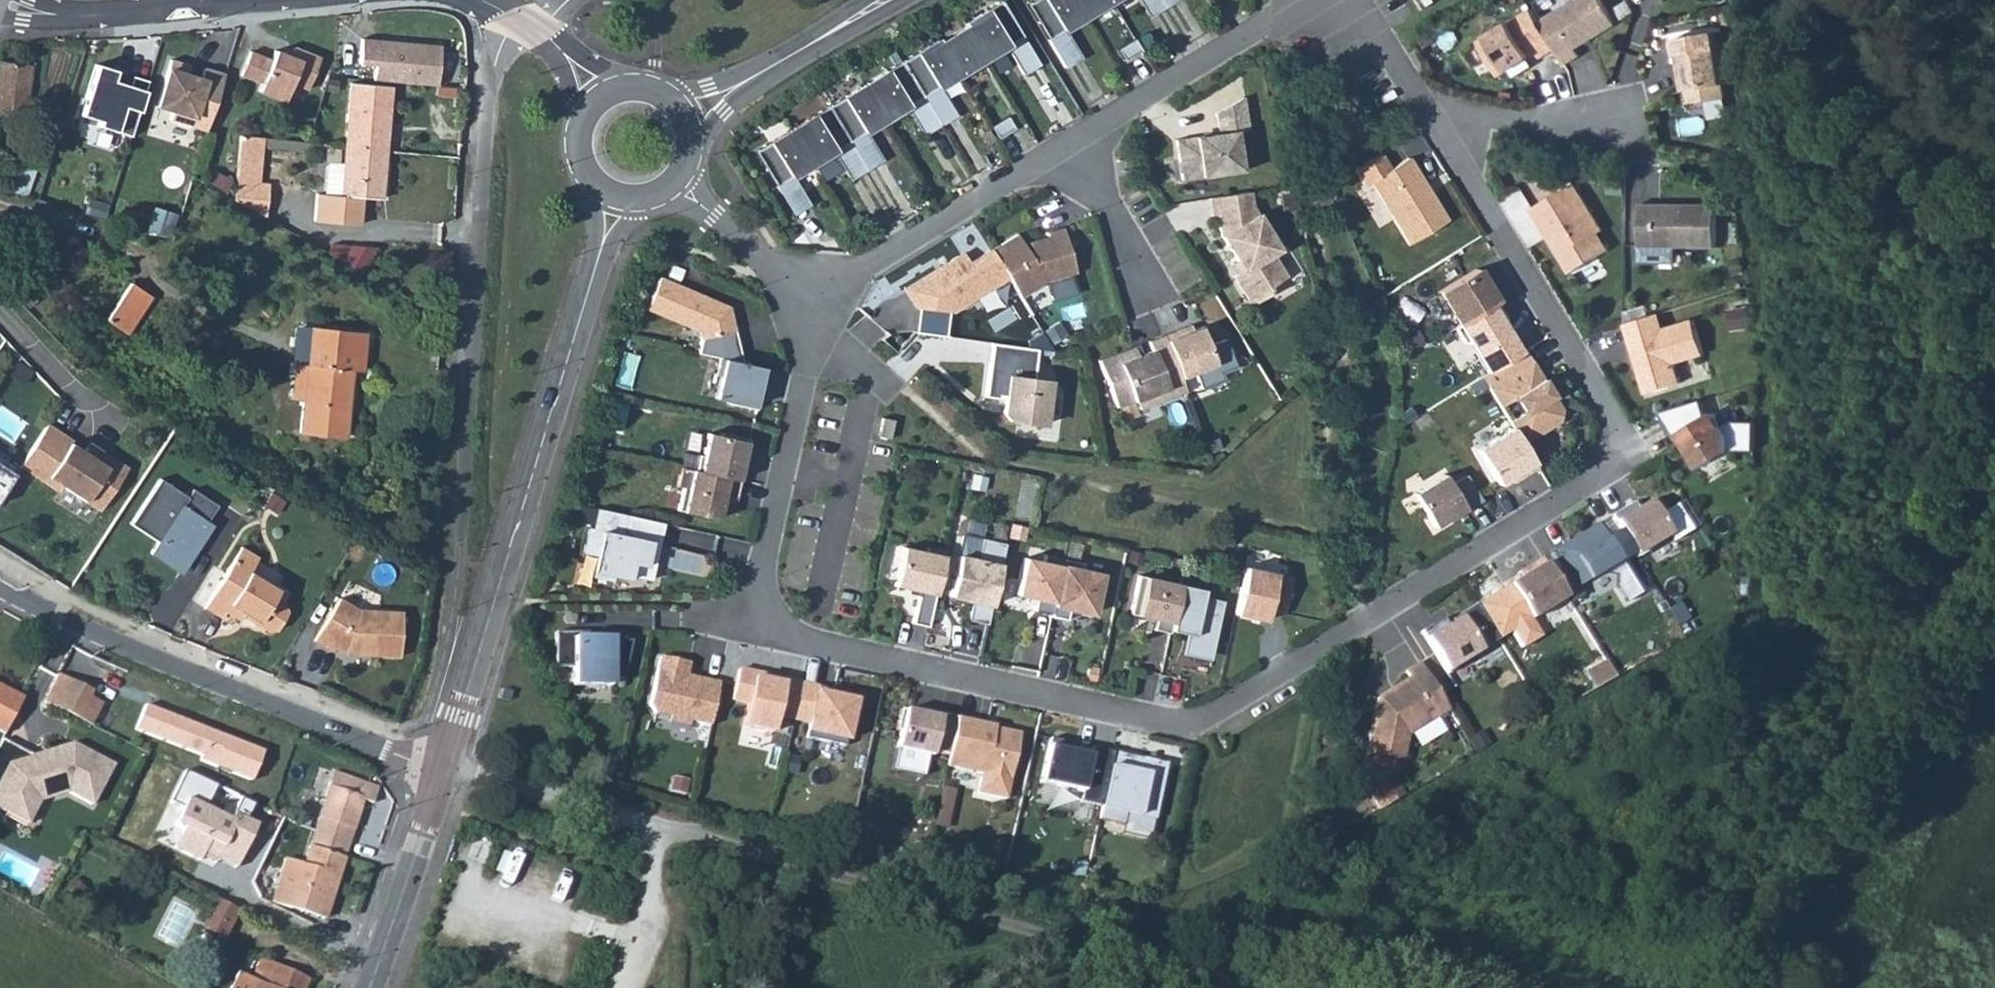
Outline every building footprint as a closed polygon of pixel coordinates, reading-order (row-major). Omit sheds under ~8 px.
[(1025,6),(1050,47),(1060,42),(1055,34),(1083,18),(1072,0),(1035,0),(1025,6)] [(1083,18),(1110,1),(1109,0),(1072,0),(1083,18)] [(1562,61),(1576,52),(1572,45),(1612,21),(1600,0),(1567,0),(1536,19),(1552,45),(1562,61)] [(964,24),(966,27),(985,58),(1012,42),(1017,49),(1026,44),(1000,2),(964,24)] [(1536,19),(1528,5),(1475,38),(1496,73),(1534,49),(1537,54),(1552,45),(1536,19)] [(966,27),(939,43),(958,74),(985,58),(966,27)] [(1684,86),(1686,100),(1723,94),(1713,29),(1671,35),(1676,71),(1682,70),(1684,86)] [(1133,39),(1116,49),(1124,62),(1140,52),(1133,39)] [(439,47),(360,40),(358,64),(373,66),(372,81),(435,86),(439,47)] [(937,40),(901,62),(926,104),(935,99),(931,91),(958,74),(939,43),(937,40)] [(268,69),(247,62),(239,86),(260,93),(257,101),(283,109),(286,100),(290,87),(307,93),(313,74),(306,72),(311,57),(291,51),(288,59),(287,65),(279,62),(271,60),(268,69)] [(288,59),(281,57),(279,62),(287,65),(288,59)] [(311,57),(306,72),(313,74),(318,60),(311,57)] [(191,68),(171,62),(157,107),(173,112),(169,123),(208,134),(225,77),(205,71),(201,81),(188,78),(191,68)] [(901,62),(867,83),(887,118),(912,102),(917,110),(926,104),(901,62)] [(6,117),(25,119),(32,67),(0,63),(0,116),(6,117)] [(95,66),(80,117),(99,122),(97,129),(131,139),(147,83),(133,79),(130,89),(113,84),(117,72),(95,66)] [(867,83),(827,107),(853,149),(862,143),(858,136),(887,118),(867,83)] [(384,151),(390,87),(351,84),(345,147),(384,151)] [(290,87),(286,100),(303,105),(307,93),(290,87)] [(1240,97),(1212,112),(1215,133),(1173,139),(1179,179),(1238,170),(1233,131),(1245,129),(1240,97)] [(827,107),(791,129),(812,163),(839,147),(844,155),(853,149),(827,107)] [(1006,117),(990,127),(997,139),(1013,129),(1006,117)] [(791,129),(754,151),(780,194),(789,188),(784,180),(812,163),(791,129)] [(259,178),(261,176),(264,139),(241,136),(236,176),(259,178)] [(314,194),(312,221),(357,225),(359,198),(380,199),(384,151),(345,147),(344,164),(333,163),(328,166),(326,195),(314,194)] [(13,171),(31,182),(44,160),(26,148),(13,171)] [(1414,170),(1405,155),(1387,166),(1378,152),(1352,168),(1361,183),(1367,179),(1405,241),(1443,218),(1426,190),(1424,192),(1411,171),(1414,170)] [(1426,190),(1414,170),(1411,171),(1424,192),(1426,190)] [(226,192),(232,182),(215,172),(209,182),(226,192)] [(255,213),(257,200),(259,178),(236,176),(234,201),(255,213)] [(1598,228),(1570,181),(1529,205),(1568,269),(1604,247),(1594,230),(1598,228)] [(1247,191),(1208,197),(1210,215),(1215,215),(1218,235),(1242,272),(1233,278),(1246,299),(1254,301),(1269,292),(1266,287),(1283,276),(1269,253),(1276,249),(1249,205),(1247,191)] [(1637,200),(1637,243),(1642,242),(1672,243),(1713,243),(1714,201),(1637,200)] [(1013,231),(987,246),(988,248),(998,264),(1004,273),(1016,293),(1042,277),(1072,269),(1059,224),(1042,229),(1043,233),(1044,236),(1038,238),(1037,234),(1025,238),(1020,241),(1013,231)] [(988,248),(987,246),(966,260),(960,250),(901,285),(912,304),(946,308),(1004,273),(998,264),(988,248)] [(1436,288),(1456,321),(1492,299),(1472,266),(1436,288)] [(656,274),(642,307),(696,329),(699,336),(696,350),(705,352),(709,332),(731,327),(725,303),(656,274)] [(128,335),(153,298),(131,283),(106,322),(128,335)] [(28,307),(36,301),(24,285),(15,292),(28,307)] [(1503,316),(1492,299),(1456,321),(1450,324),(1460,341),(1464,338),(1473,353),(1490,342),(1493,346),(1509,336),(1499,319),(1503,316)] [(1656,310),(1652,311),(1656,327),(1661,325),(1656,310)] [(1652,311),(1621,321),(1634,363),(1637,362),(1640,370),(1638,373),(1643,390),(1677,380),(1671,360),(1701,350),(1690,316),(1661,325),(1656,327),(1652,311)] [(306,364),(303,401),(299,433),(346,437),(352,370),(362,371),(365,333),(296,326),(292,363),(297,363),(306,364)] [(1188,326),(1162,336),(1177,377),(1212,365),(1206,348),(1210,346),(1202,326),(1190,331),(1188,326)] [(1022,338),(1021,344),(1034,345),(1049,348),(1038,329),(1022,338)] [(1137,410),(1183,392),(1177,377),(1162,336),(1097,361),(1115,407),(1133,400),(1137,410)] [(1030,375),(1034,345),(1021,344),(988,339),(981,393),(995,395),(995,392),(1002,393),(1001,396),(1000,409),(1006,417),(1039,422),(1045,377),(1030,375)] [(1556,418),(1559,407),(1554,399),(1551,401),(1547,394),(1550,393),(1522,347),(1478,373),(1496,403),(1510,394),(1520,410),(1506,418),(1509,425),(1519,440),(1556,418)] [(755,390),(761,364),(716,355),(712,371),(717,372),(711,394),(724,397),(723,400),(752,406),(754,395),(752,394),(753,389),(755,390)] [(303,401),(306,364),(297,363),(294,400),(303,401)] [(1699,396),(1657,409),(1672,434),(1676,431),(1697,465),(1726,447),(1752,447),(1753,418),(1728,418),(1720,422),(1712,408),(1704,413),(1699,396)] [(889,417),(878,415),(874,432),(885,434),(889,417)] [(46,424),(18,466),(56,491),(60,486),(98,511),(126,468),(99,451),(97,454),(84,446),(81,452),(68,444),(71,440),(46,424)] [(1509,425),(1474,446),(1495,481),(1516,468),(1519,473),(1533,464),(1519,440),(1509,425)] [(691,467),(736,477),(742,451),(739,451),(740,445),(743,446),(745,435),(716,429),(716,432),(704,429),(699,452),(695,451),(691,467)] [(17,469),(4,460),(6,457),(0,453),(0,494),(17,469)] [(691,467),(676,464),(672,482),(678,483),(674,506),(714,516),(719,492),(732,495),(736,477),(691,467)] [(1463,474),(1462,472),(1446,482),(1440,471),(1409,490),(1430,524),(1446,513),(1447,516),(1478,497),(1463,474)] [(159,480),(130,524),(157,542),(150,553),(180,572),(209,526),(205,524),(217,505),(191,489),(185,497),(159,480)] [(1632,497),(1607,512),(1633,555),(1651,543),(1649,542),(1668,530),(1648,496),(1636,504),(1632,497)] [(624,511),(593,504),(588,525),(583,524),(578,548),(593,551),(588,572),(608,577),(609,572),(624,575),(628,559),(633,560),(638,536),(620,532),(618,527),(620,526),(624,511)] [(1574,583),(1598,568),(1614,572),(1613,584),(1622,599),(1637,591),(1622,567),(1594,521),(1538,554),(1560,589),(1572,581),(1574,583)] [(983,623),(1001,543),(977,537),(972,559),(954,555),(945,595),(968,600),(963,619),(983,623)] [(923,626),(940,550),(923,546),(922,551),(898,546),(890,584),(915,590),(907,622),(923,626)] [(239,550),(230,565),(247,575),(256,560),(239,550)] [(1047,610),(1059,555),(1041,551),(1039,558),(1021,554),(1013,591),(1033,596),(1031,607),(1047,610)] [(1560,589),(1538,554),(1520,565),(1523,570),(1517,574),(1505,581),(1526,616),(1563,593),(1560,589)] [(1079,559),(1059,555),(1047,610),(1046,613),(1063,616),(1065,605),(1088,610),(1097,571),(1077,567),(1079,559)] [(1241,564),(1231,611),(1261,618),(1264,607),(1279,610),(1288,574),(1241,564)] [(230,565),(202,611),(219,621),(223,615),(237,624),(240,619),(242,616),(255,624),(254,627),(266,634),(274,632),(285,615),(283,607),(272,600),(276,593),(247,575),(230,565)] [(1523,570),(1520,565),(1514,569),(1517,574),(1523,570)] [(1176,581),(1134,572),(1126,610),(1152,616),(1150,626),(1165,630),(1167,622),(1176,581)] [(1199,586),(1176,581),(1167,622),(1189,627),(1185,647),(1207,652),(1218,598),(1198,593),(1199,586)] [(337,601),(311,643),(328,653),(330,649),(342,656),(397,660),(401,616),(355,612),(337,601)] [(1440,615),(1418,629),(1443,671),(1459,662),(1457,659),(1476,648),(1468,634),(1472,632),(1458,610),(1447,616),(1449,619),(1444,622),(1442,619),(1440,615)] [(240,619),(254,627),(255,624),(242,616),(240,619)] [(571,624),(554,623),(552,658),(570,659),(569,678),(607,680),(608,674),(619,675),(628,637),(608,636),(608,633),(583,631),(571,630),(571,624)] [(706,722),(715,679),(699,675),(697,681),(682,677),(683,672),(686,659),(656,652),(645,701),(651,710),(665,713),(664,718),(685,722),(686,717),(706,722)] [(1602,657),(1582,669),(1593,685),(1612,674),(1602,657)] [(1416,660),(1401,669),(1405,675),(1389,685),(1391,688),(1381,694),(1379,691),(1374,694),(1363,751),(1392,756),(1396,735),(1444,706),(1416,660)] [(751,669),(734,665),(728,696),(743,699),(738,721),(769,728),(772,712),(789,716),(797,679),(779,676),(778,680),(750,674),(751,669)] [(699,675),(683,672),(682,677),(697,681),(699,675)] [(89,728),(99,707),(86,700),(89,693),(56,677),(42,705),(89,728)] [(830,687),(797,679),(789,716),(805,719),(802,734),(841,742),(851,698),(829,692),(830,687)] [(3,734),(23,697),(0,686),(0,733),(3,734)] [(928,748),(945,752),(953,714),(921,706),(920,710),(897,705),(892,726),(896,727),(892,744),(927,752),(928,748)] [(985,721),(953,714),(945,752),(943,762),(1006,776),(1016,730),(991,724),(990,727),(984,725),(985,721)] [(1097,803),(1109,748),(1088,744),(1086,751),(1070,748),(1072,740),(1046,734),(1036,778),(1078,788),(1076,798),(1097,803)] [(1086,751),(1088,744),(1072,740),(1070,748),(1086,751)] [(3,815),(5,810),(22,819),(29,806),(67,795),(91,807),(111,767),(70,746),(29,759),(0,744),(0,813),(3,815)] [(1138,755),(1109,748),(1097,803),(1094,816),(1118,821),(1121,809),(1150,816),(1163,760),(1143,756),(1142,760),(1137,759),(1138,755)] [(169,799),(181,772),(155,759),(142,786),(169,799)] [(183,805),(192,787),(196,779),(181,772),(169,799),(183,805)] [(345,858),(364,800),(374,803),(379,786),(335,772),(310,845),(345,858)] [(1377,777),(1360,786),(1373,809),(1390,800),(1377,777)] [(234,807),(237,798),(196,779),(192,787),(234,807)] [(324,918),(330,895),(333,895),(345,858),(310,845),(304,862),(286,857),(272,902),(324,918)] [(231,929),(240,911),(218,900),(210,917),(231,929)] [(226,941),(231,929),(210,917),(203,930),(226,941)] [(270,985),(276,987),(306,987),(310,979),(259,959),(248,978),(268,987),(270,985)] [(270,985),(268,987),(248,978),(237,973),(230,987),(276,987),(270,985)]
